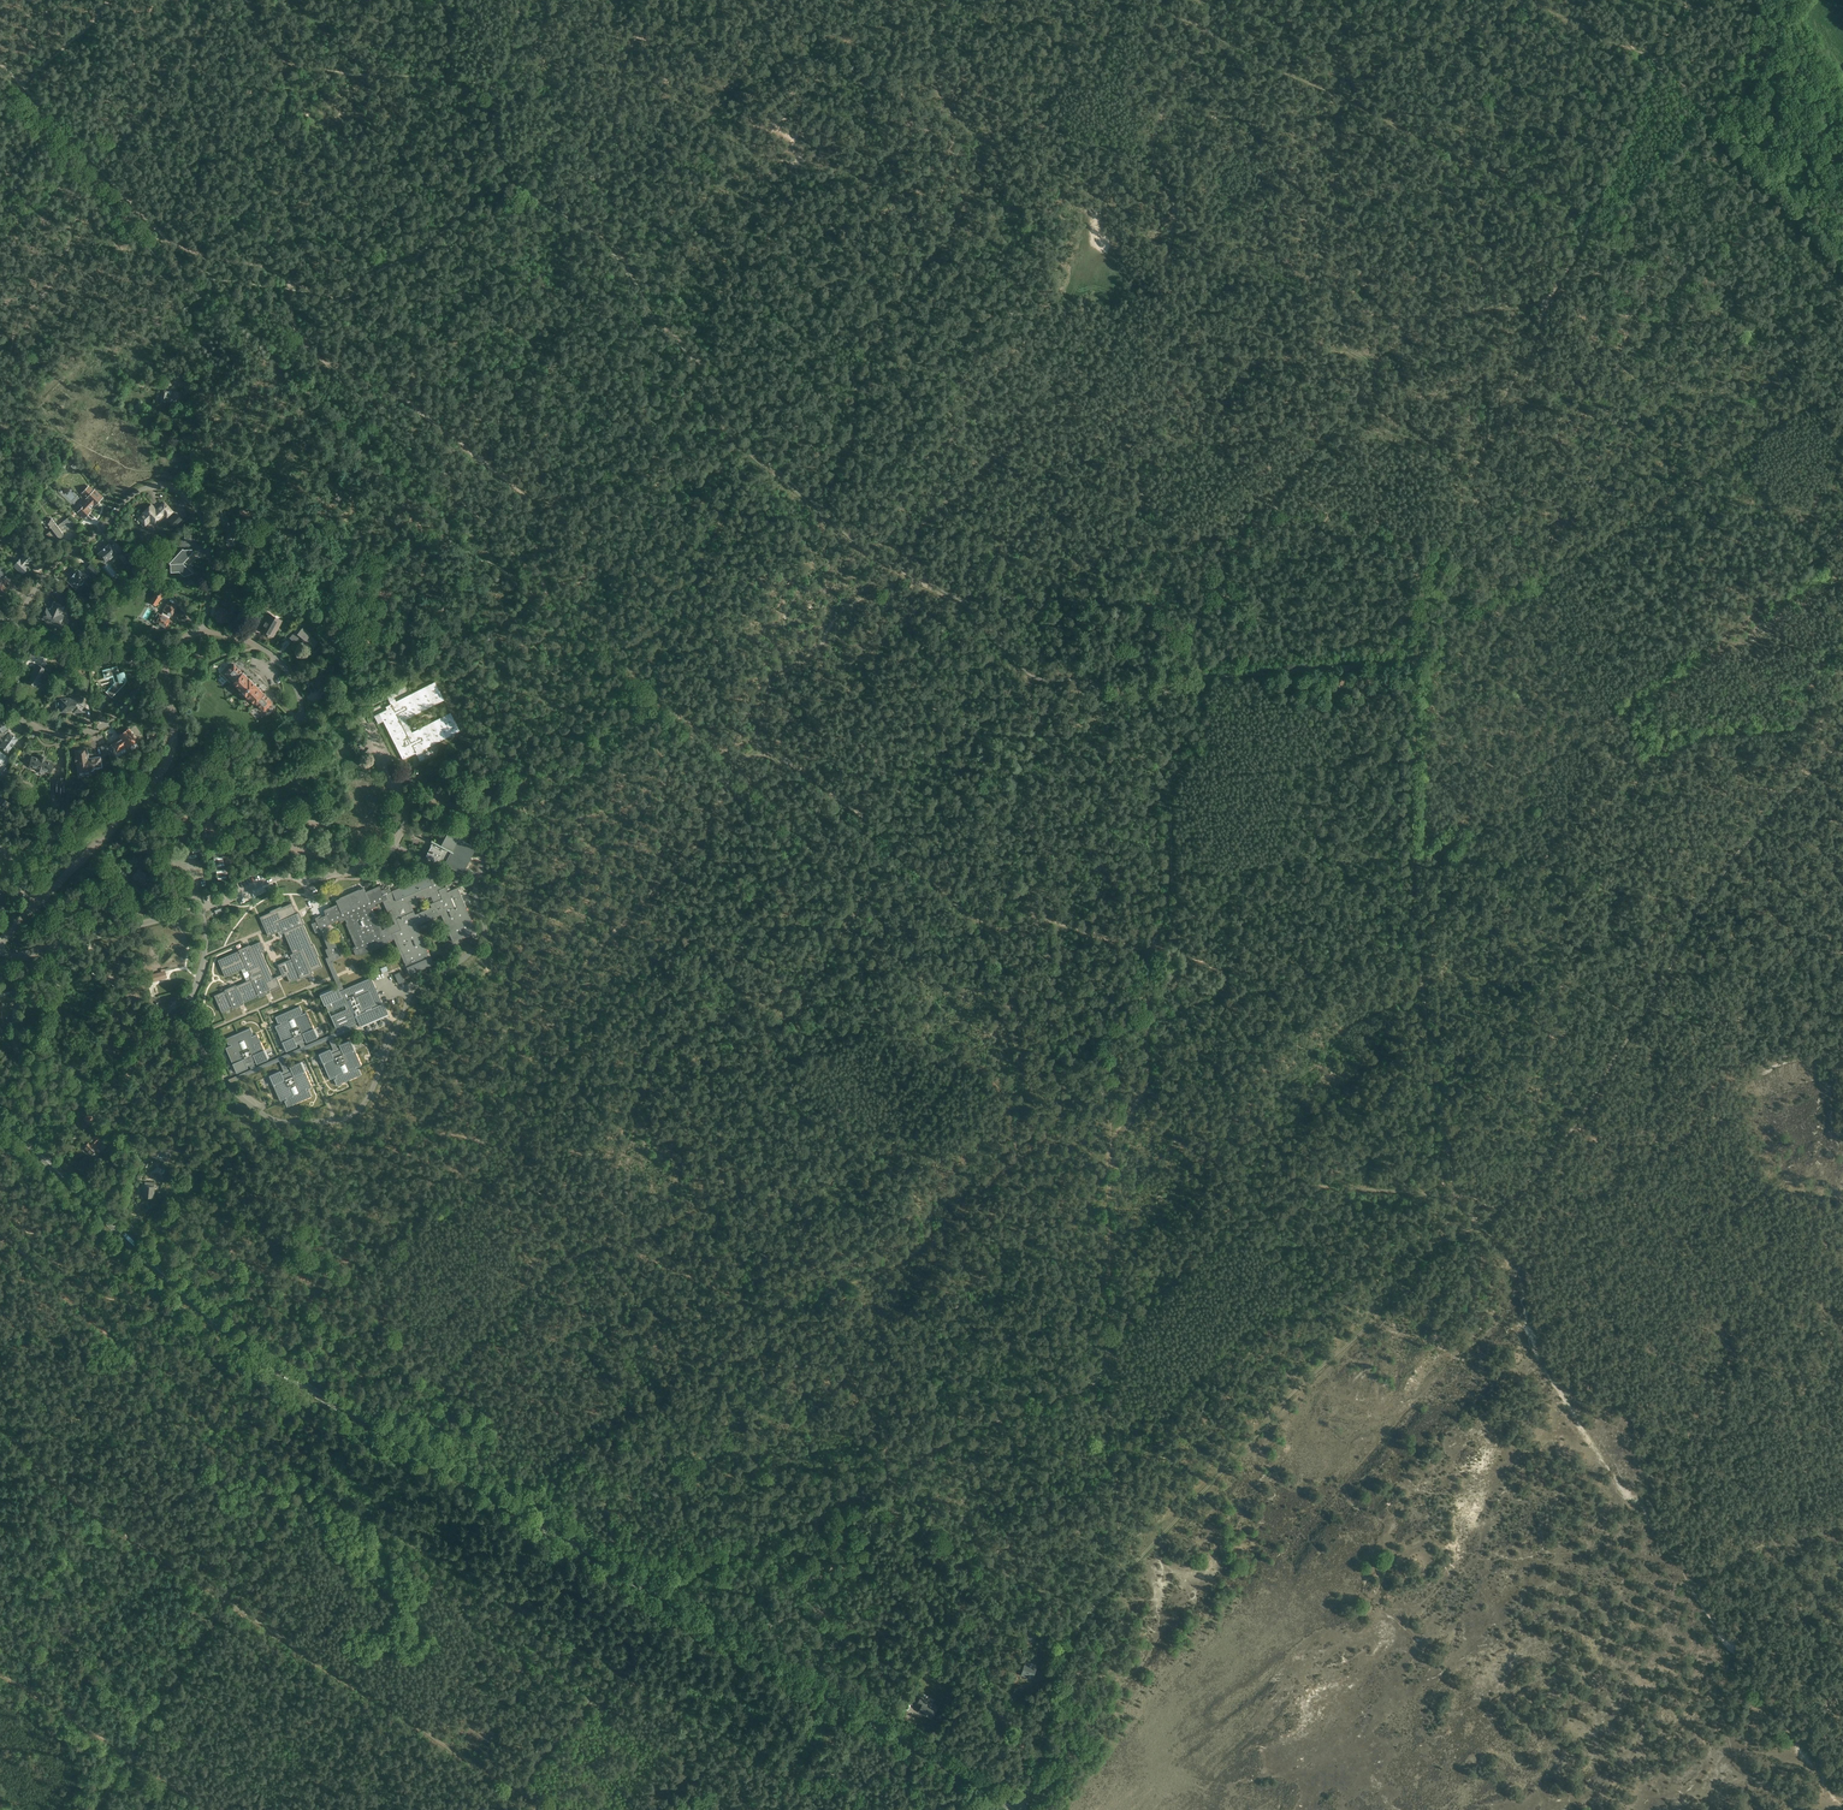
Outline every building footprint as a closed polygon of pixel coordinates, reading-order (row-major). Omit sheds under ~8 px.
[(203,389),(196,388),(194,395),(202,397),(203,389)] [(182,393),(172,391),(169,390),(169,392),(161,391),(160,401),(180,404),(181,401),(182,393)] [(139,402),(129,412),(133,416),(140,409),(142,410),(144,409),(142,407),(143,406),(139,402)] [(89,487),(83,493),(88,498),(84,502),(86,504),(78,512),(84,518),(91,511),(90,510),(99,500),(99,499),(101,496),(95,490),(94,492),(89,487)] [(155,509),(152,505),(143,513),(144,514),(140,517),(140,520),(144,524),(146,524),(150,521),(153,524),(162,516),(161,516),(164,513),(167,517),(172,512),(164,503),(156,511),(154,509),(155,509)] [(219,519),(219,520),(222,528),(225,527),(226,531),(221,541),(235,547),(241,534),(231,529),(227,517),(225,510),(217,513),(219,519)] [(177,514),(168,521),(174,527),(182,519),(177,514)] [(53,520),(51,521),(50,520),(47,520),(45,522),(45,524),(46,527),(50,527),(51,527),(53,529),(46,534),(53,540),(54,539),(54,538),(55,537),(56,536),(57,534),(58,533),(59,533),(60,532),(61,531),(62,531),(63,530),(65,530),(66,529),(67,529),(68,529),(70,529),(71,529),(73,529),(74,530),(69,517),(57,525),(56,523),(56,522),(57,522),(57,521),(56,520),(55,519),(54,519),(53,520)] [(105,562),(109,559),(110,560),(114,556),(113,556),(117,552),(109,544),(98,553),(105,562)] [(182,549),(169,563),(170,564),(170,569),(177,569),(178,568),(181,571),(180,572),(184,576),(190,574),(190,572),(182,564),(192,553),(191,549),(184,550),(182,549)] [(131,558),(123,550),(118,555),(125,563),(131,558)] [(32,559),(26,554),(24,552),(20,558),(14,566),(23,574),(29,567),(27,565),(32,559)] [(90,563),(85,569),(94,577),(99,572),(90,563)] [(76,589),(80,585),(81,585),(82,585),(83,584),(83,583),(83,582),(83,581),(86,578),(78,570),(75,573),(74,572),(70,577),(71,578),(68,581),(76,589)] [(225,580),(237,583),(239,578),(226,574),(225,580)] [(150,602),(157,606),(162,598),(163,598),(166,593),(157,588),(154,593),(155,593),(150,602)] [(50,623),(51,621),(53,622),(53,623),(60,626),(64,615),(60,614),(63,606),(54,603),(51,611),(47,609),(43,618),(46,619),(45,621),(46,623),(47,624),(49,624),(50,623)] [(171,616),(176,607),(172,604),(171,606),(167,604),(163,610),(164,610),(162,615),(158,613),(153,621),(166,628),(171,620),(169,619),(170,616),(171,616)] [(230,615),(231,613),(232,613),(234,608),(232,607),(232,610),(218,607),(217,607),(216,611),(217,611),(215,620),(228,624),(228,622),(230,623),(232,616),(230,615)] [(275,617),(266,612),(261,622),(264,624),(263,626),(266,628),(264,631),(272,635),(274,630),(276,631),(280,624),(274,621),(275,617)] [(295,631),(290,638),(294,641),(293,642),(296,645),(300,640),(313,650),(317,644),(318,642),(308,634),(309,633),(302,628),(301,629),(299,627),(295,631)] [(45,668),(37,664),(31,673),(34,675),(29,682),(37,687),(39,684),(41,683),(39,678),(45,668)] [(234,681),(243,673),(241,671),(234,664),(226,673),(234,681)] [(327,683),(324,679),(331,675),(330,666),(318,674),(320,676),(315,679),(316,680),(315,681),(316,684),(315,685),(321,695),(328,690),(324,684),(327,683)] [(118,667),(106,671),(108,677),(114,675),(116,683),(107,693),(112,697),(125,683),(125,681),(123,672),(119,673),(118,667)] [(245,682),(249,679),(243,673),(234,681),(234,682),(233,683),(238,687),(241,690),(247,684),(245,682)] [(254,690),(257,686),(249,679),(245,682),(247,684),(241,690),(241,691),(240,692),(240,694),(243,696),(245,696),(246,695),(252,689),(254,690)] [(380,713),(375,716),(379,724),(384,721),(403,760),(416,753),(417,756),(420,761),(425,758),(422,753),(421,750),(460,731),(451,713),(412,733),(411,730),(407,722),(405,719),(444,700),(435,682),(396,702),(395,699),(392,694),(387,697),(390,702),(391,704),(386,707),(387,709),(380,713)] [(254,703),(263,693),(258,687),(257,686),(254,690),(252,689),(246,695),(246,696),(250,699),(254,703)] [(264,693),(263,693),(254,703),(255,702),(264,711),(273,702),(264,694),(264,693)] [(65,699),(60,700),(61,711),(74,710),(74,711),(75,712),(82,711),(82,705),(84,705),(83,698),(70,699),(70,700),(65,701),(65,699)] [(0,721),(0,735),(3,741),(2,742),(10,748),(17,738),(10,732),(9,733),(6,728),(7,728),(2,719),(0,721)] [(113,744),(109,746),(111,752),(111,753),(117,749),(117,751),(125,745),(126,746),(127,749),(137,742),(135,740),(136,740),(129,729),(121,734),(123,737),(121,738),(120,739),(117,741),(113,743),(113,744)] [(89,768),(101,767),(100,757),(88,758),(87,749),(84,750),(83,749),(80,750),(79,751),(75,751),(76,757),(75,757),(76,762),(77,762),(78,771),(90,770),(89,768)] [(45,758),(41,756),(40,758),(32,756),(29,766),(36,768),(35,769),(43,771),(44,770),(50,772),(53,762),(45,760),(45,758)] [(57,778),(56,795),(66,795),(66,778),(57,778)] [(310,924),(314,933),(317,932),(319,936),(322,934),(328,948),(325,949),(328,957),(339,952),(327,925),(339,920),(340,922),(345,920),(347,923),(346,923),(356,946),(353,947),(354,947),(352,948),(355,955),(359,954),(360,955),(361,955),(367,952),(366,952),(367,952),(373,949),(374,949),(380,946),(381,946),(387,944),(387,943),(387,942),(394,939),(404,963),(405,964),(407,967),(410,974),(433,964),(430,957),(429,957),(427,953),(428,952),(416,925),(441,914),(453,941),(476,931),(457,887),(447,892),(445,887),(444,887),(435,867),(439,860),(444,863),(444,864),(462,873),(475,847),(447,832),(441,845),(431,840),(435,842),(432,847),(431,846),(426,855),(435,860),(431,868),(430,868),(432,873),(390,891),(389,887),(385,889),(385,888),(381,890),(379,886),(365,892),(363,888),(360,889),(359,889),(339,897),(339,898),(336,900),(338,904),(323,910),(326,915),(318,918),(318,917),(315,918),(316,921),(310,924)] [(212,849),(218,882),(227,880),(221,847),(212,849)] [(133,875),(133,876),(132,877),(131,878),(135,882),(136,881),(137,879),(141,883),(144,880),(145,880),(149,877),(140,868),(139,869),(138,869),(137,870),(137,871),(133,875)] [(466,874),(472,880),(475,877),(469,871),(466,874)] [(225,991),(214,995),(216,998),(218,1005),(221,1012),(232,1007),(233,1008),(238,1006),(238,1005),(259,996),(259,997),(265,994),(264,993),(280,986),(277,979),(286,975),(289,982),(300,977),(301,978),(312,973),(311,971),(322,967),(317,956),(318,955),(313,944),(312,944),(303,924),(304,923),(299,911),(297,913),(292,903),(282,907),(280,906),(270,910),(270,912),(260,917),(268,936),(279,931),(280,934),(284,932),(293,953),(290,954),(292,958),(278,964),(282,975),(276,977),(272,979),(261,952),(265,950),(261,941),(245,948),(245,947),(239,949),(240,950),(218,960),(225,976),(246,967),(248,971),(249,970),(251,975),(250,976),(252,979),(236,986),(235,985),(225,990),(225,991)] [(322,913),(319,906),(312,909),(316,916),(322,913)] [(337,988),(320,996),(322,1000),(324,1006),(326,1005),(329,1012),(345,1004),(347,1009),(331,1016),(337,1031),(358,1022),(359,1022),(360,1025),(388,1013),(384,1003),(382,1003),(371,978),(371,977),(344,989),(332,964),(334,960),(342,957),(340,953),(339,953),(339,952),(328,957),(325,958),(333,976),(334,979),(339,989),(338,989),(337,988)] [(353,969),(345,972),(346,975),(342,976),(343,979),(348,977),(348,979),(356,977),(353,969)] [(161,972),(152,974),(152,975),(152,978),(153,981),(167,978),(165,971),(161,972)] [(307,1012),(301,1015),(300,1013),(303,1013),(300,1006),(275,1017),(278,1023),(280,1022),(281,1024),(275,1026),(287,1051),(298,1047),(296,1042),(305,1038),(307,1042),(318,1038),(307,1012)] [(257,1034),(252,1037),(251,1035),(253,1034),(251,1028),(226,1039),(229,1045),(231,1044),(232,1045),(226,1048),(237,1073),(248,1068),(246,1064),(255,1060),(257,1064),(269,1059),(257,1034)] [(356,1068),(362,1065),(351,1040),(339,1045),(341,1049),(332,1054),(330,1049),(319,1054),(330,1079),(336,1076),(337,1078),(334,1079),(337,1085),(351,1079),(362,1074),(359,1068),(357,1069),(356,1068)] [(307,1090),(312,1087),(301,1062),(290,1067),(292,1071),(283,1075),(281,1071),(270,1076),(281,1101),(287,1098),(287,1100),(285,1101),(288,1107),(312,1096),(309,1090),(307,1091),(307,1090)] [(88,1115),(84,1118),(84,1119),(88,1124),(94,1120),(92,1117),(90,1114),(89,1115),(88,1115)] [(98,1149),(95,1146),(101,1140),(96,1135),(84,1147),(91,1155),(98,1149)] [(156,1159),(159,1151),(154,1149),(152,1152),(151,1151),(149,1156),(156,1159)] [(154,1186),(154,1182),(145,1182),(145,1185),(144,1185),(143,1197),(153,1197),(154,1186)] [(1033,1643),(1038,1634),(1030,1630),(1025,1638),(1033,1643)] [(1035,1666),(1025,1663),(1021,1676),(1031,1679),(1032,1675),(1034,1676),(1035,1670),(1034,1669),(1035,1666)] [(932,1718),(938,1708),(920,1698),(917,1704),(920,1705),(919,1707),(920,1708),(919,1711),(932,1718)]
